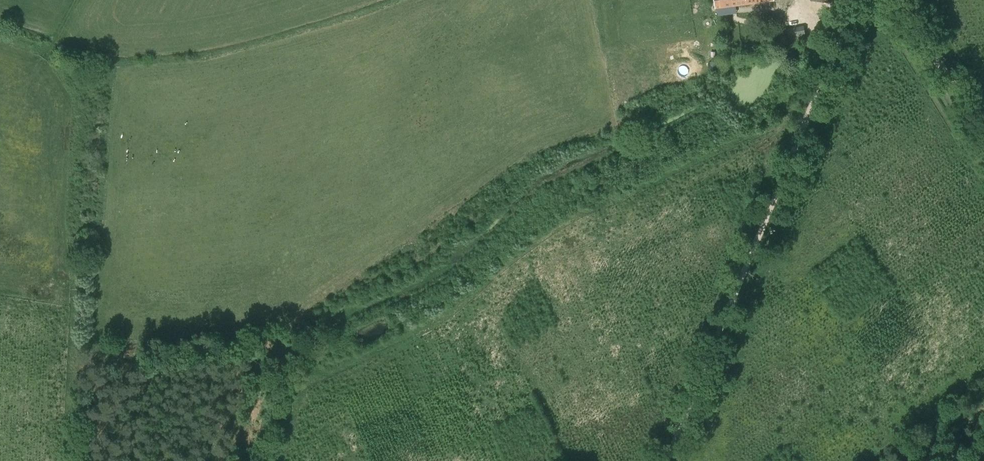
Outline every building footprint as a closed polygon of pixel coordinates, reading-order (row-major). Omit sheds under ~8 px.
[(779,38),(781,46),(788,44),(786,36),(779,38)]
